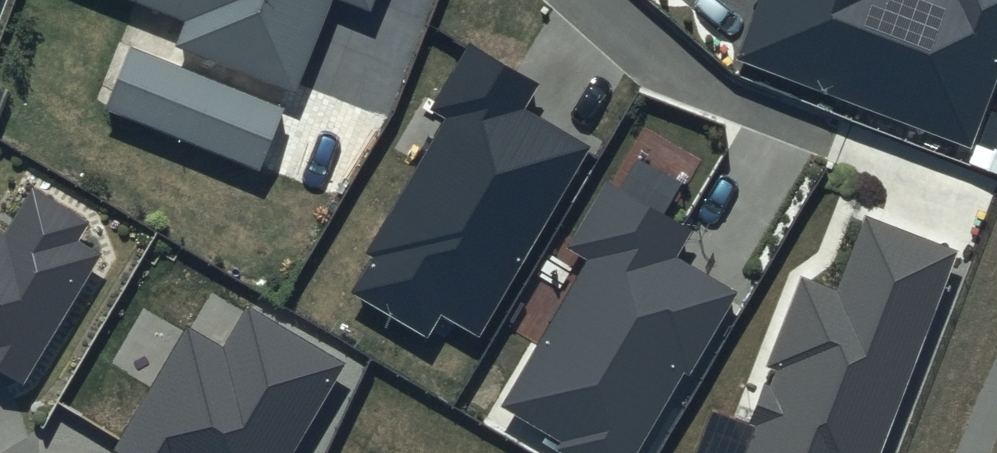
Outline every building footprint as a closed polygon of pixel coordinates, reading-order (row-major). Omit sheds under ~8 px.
[(187,24),(178,48),(296,95),(334,0),(125,0),(187,24)] [(373,14),(378,0),(338,0),(373,14)] [(738,65),(972,151),(996,83),(996,0),(762,0),(738,65)] [(540,85),(470,44),(433,108),(446,115),(366,252),(373,256),(352,293),(427,336),(440,313),(479,336),(589,147),(526,110),(540,85)] [(286,113),(133,51),(109,111),(262,177),(286,113)] [(606,178),(567,246),(589,259),(503,406),(561,440),(556,449),(564,452),(636,452),(682,374),(687,377),(738,291),(678,257),(694,229),(606,178)] [(0,231),(0,368),(25,383),(102,254),(80,241),(91,222),(32,186),(4,233),(0,231)] [(863,215),(835,287),(802,275),(768,364),(776,367),(744,452),(882,452),(958,251),(863,215)] [(248,303),(222,346),(189,326),(116,447),(126,452),(293,452),(348,362),(248,303)]
